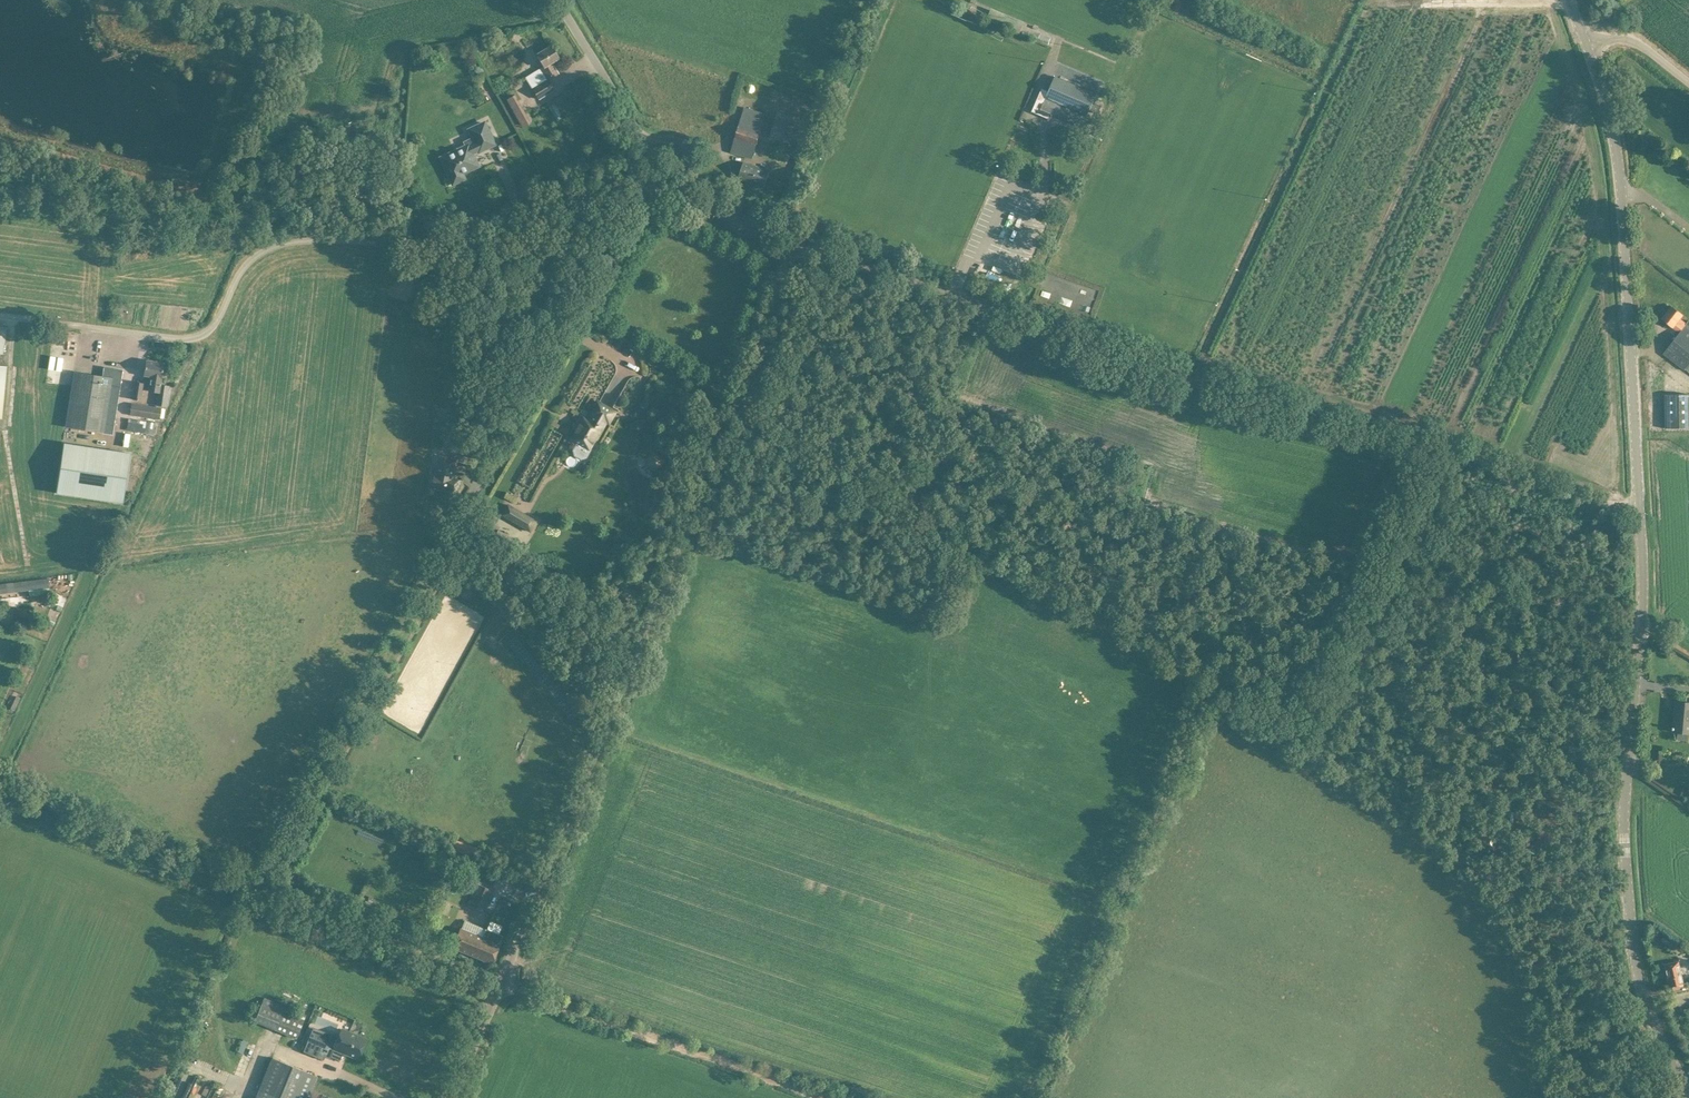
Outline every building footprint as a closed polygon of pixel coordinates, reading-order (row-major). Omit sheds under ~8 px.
[(544,67),(525,78),(539,99),(540,99),(545,96),(554,90),(548,80),(558,74),(552,63),(559,58),(551,46),(542,52),(536,55),(544,67)] [(1097,94),(1056,77),(1049,92),(1042,88),(1031,111),(1045,117),(1048,111),(1083,127),(1091,107),(1099,110),(1101,103),(1095,100),(1097,94)] [(515,95),(506,100),(510,105),(518,101),(515,95)] [(560,103),(553,106),(551,102),(538,107),(543,120),(563,113),(560,103)] [(523,108),(514,113),(521,125),(530,121),(523,108)] [(731,152),(742,155),(752,159),(766,114),(745,108),(731,152)] [(770,137),(796,146),(804,121),(778,113),(770,137)] [(464,179),(462,173),(478,166),(472,154),(479,151),(494,144),(484,123),(469,130),(473,139),(465,143),(467,146),(441,158),(453,184),(464,179)] [(738,178),(765,187),(770,171),(744,162),(738,178)] [(1685,369),(1688,372),(1688,321),(1688,320),(1686,324),(1680,319),(1683,315),(1671,306),(1661,319),(1672,328),(1673,328),(1679,333),(1663,354),(1684,371),(1685,369)] [(485,350),(483,350),(484,359),(501,359),(500,349),(496,349),(485,350)] [(146,361),(144,375),(152,376),(150,390),(159,392),(157,405),(166,407),(169,386),(160,385),(164,364),(146,361)] [(30,367),(29,375),(37,376),(38,368),(30,367)] [(75,372),(66,427),(103,433),(113,434),(123,370),(104,367),(103,377),(75,372)] [(144,383),(134,381),(132,399),(142,400),(144,383)] [(1671,386),(1672,419),(1688,418),(1688,386),(1671,386)] [(589,421),(583,417),(570,439),(577,443),(573,450),(575,455),(581,459),(586,458),(591,450),(589,449),(605,421),(608,423),(615,412),(620,415),(597,401),(590,413),(592,414),(589,421)] [(130,415),(160,419),(162,408),(132,404),(130,415)] [(129,422),(127,435),(132,435),(132,434),(145,436),(147,426),(133,424),(134,422),(129,422)] [(457,433),(457,445),(470,445),(471,435),(471,434),(469,434),(457,433)] [(56,493),(123,503),(131,453),(64,443),(56,493)] [(666,458),(654,452),(651,456),(650,465),(659,470),(666,458)] [(438,455),(431,488),(452,492),(459,459),(438,455)] [(536,521),(508,505),(502,515),(530,531),(536,521)] [(48,578),(14,582),(15,592),(50,588),(48,578)] [(1675,702),(1673,727),(1672,727),(1672,729),(1673,730),(1673,732),(1678,732),(1677,740),(1688,741),(1688,735),(1688,703),(1675,702)] [(365,828),(362,834),(384,845),(387,838),(365,828)] [(456,840),(453,850),(474,858),(477,848),(456,840)] [(485,912),(489,913),(492,906),(488,904),(494,890),(476,883),(468,905),(485,912)] [(396,911),(393,918),(403,923),(406,916),(396,911)] [(460,929),(453,947),(492,963),(500,945),(499,945),(503,936),(484,928),(480,937),(460,929)] [(1666,934),(1661,940),(1667,944),(1672,938),(1666,934)] [(1669,987),(1672,986),(1673,992),(1688,989),(1687,982),(1683,983),(1679,961),(1664,964),(1669,987)] [(307,1015),(264,998),(254,1021),(297,1039),(307,1015)] [(320,1025),(340,1031),(343,1019),(323,1013),(320,1025)] [(309,1038),(303,1051),(324,1059),(325,1057),(330,1059),(331,1057),(339,1060),(343,1052),(358,1058),(366,1039),(341,1029),(338,1037),(330,1034),(326,1043),(315,1039),(314,1040),(309,1038)] [(318,1076),(273,1057),(256,1097),(308,1097),(318,1076)] [(212,1095),(197,1090),(194,1097),(211,1097),(212,1095)]
